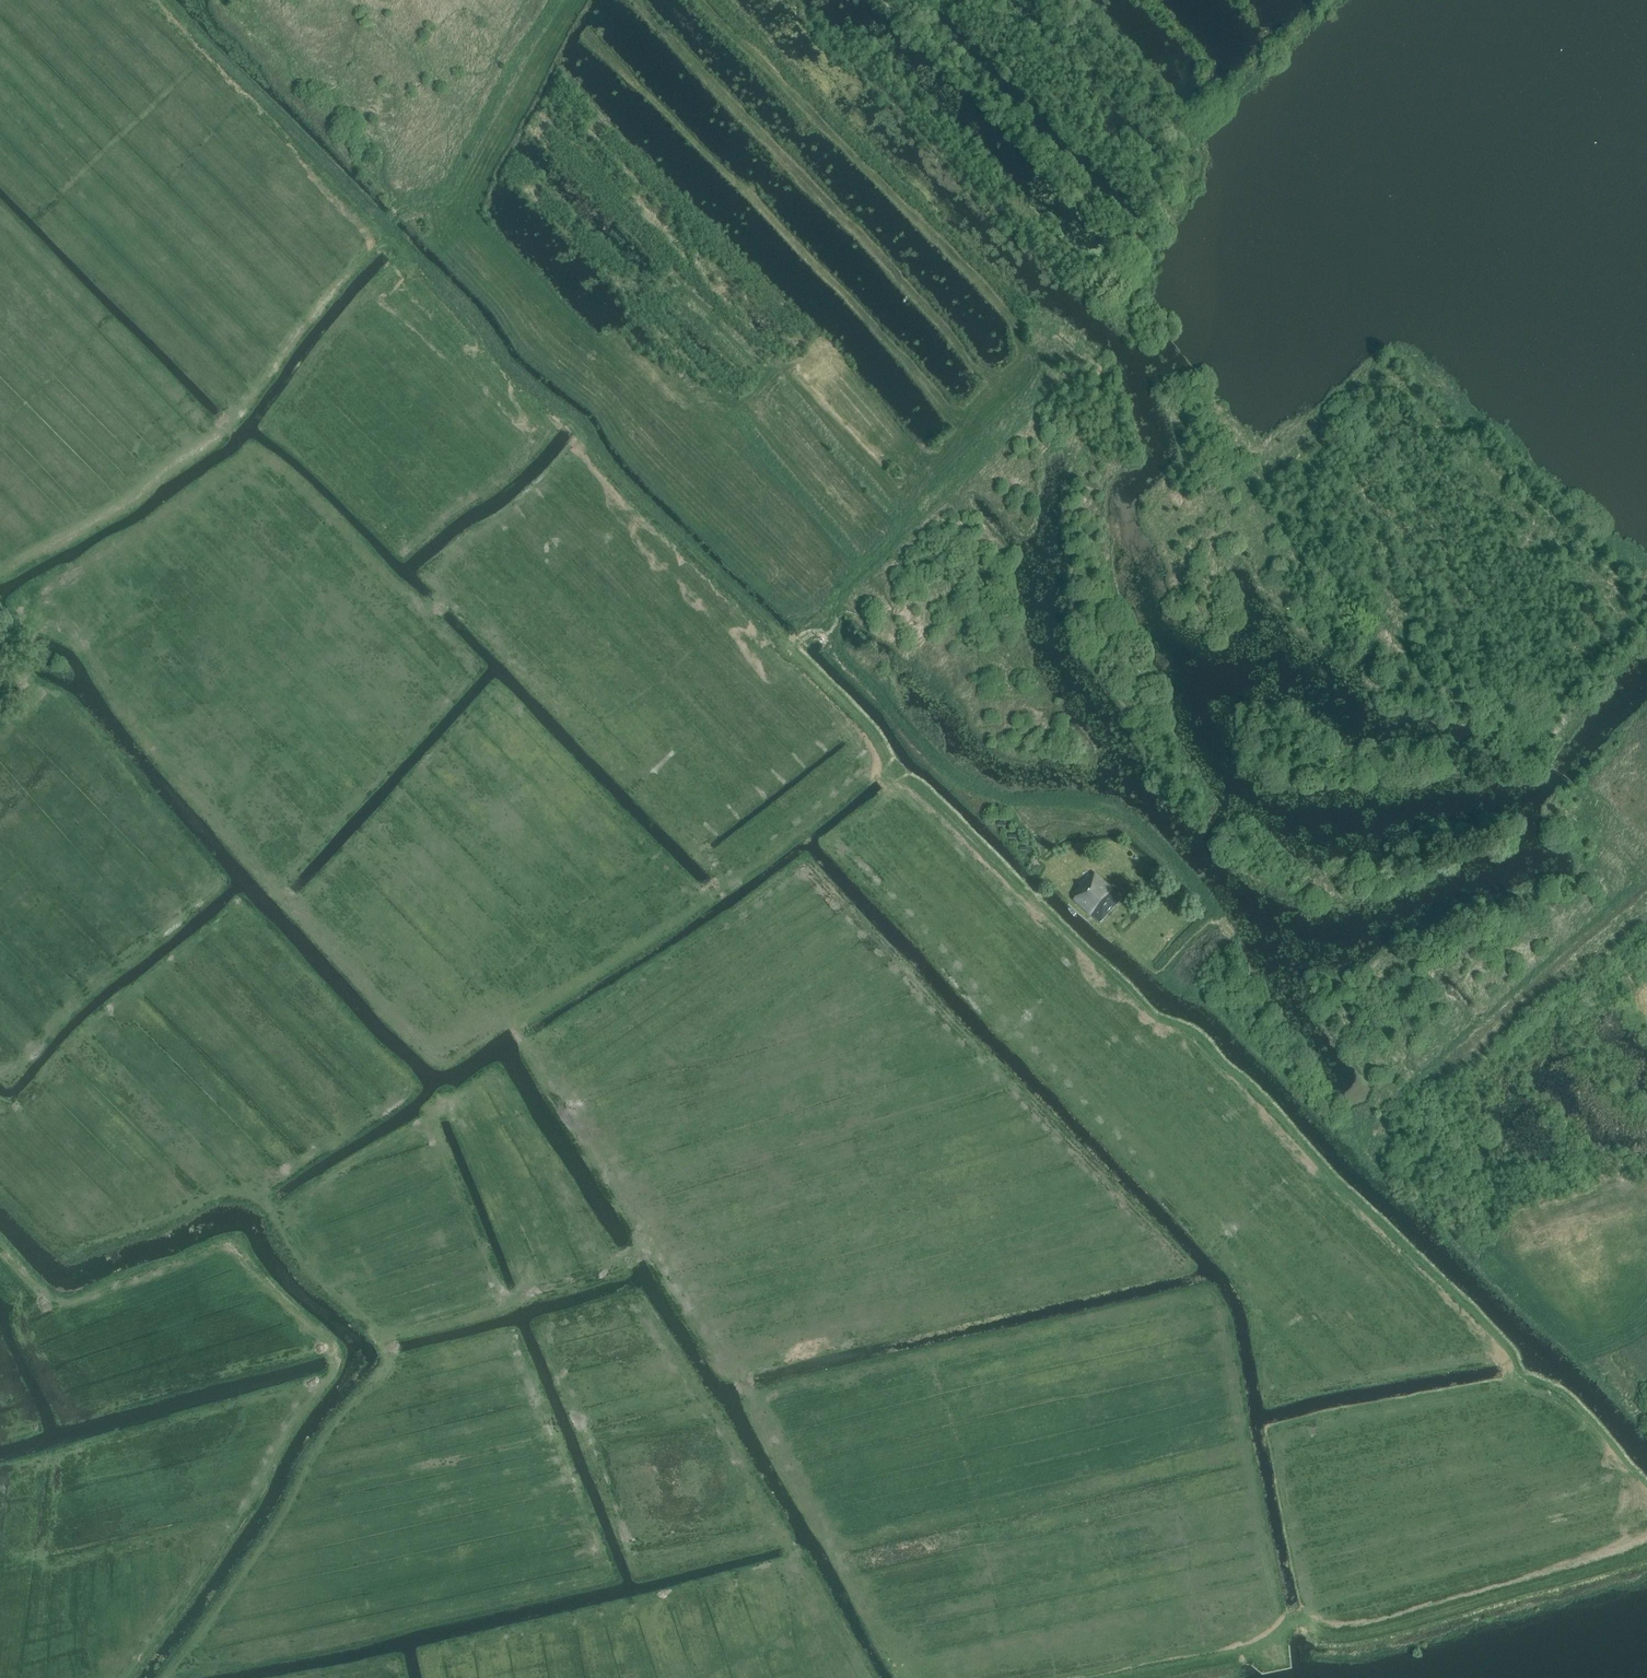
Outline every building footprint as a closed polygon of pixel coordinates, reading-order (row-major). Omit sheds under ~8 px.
[(1100,922),(1121,898),(1093,874),(1078,891),(1079,893),(1074,899),(1100,922)]
